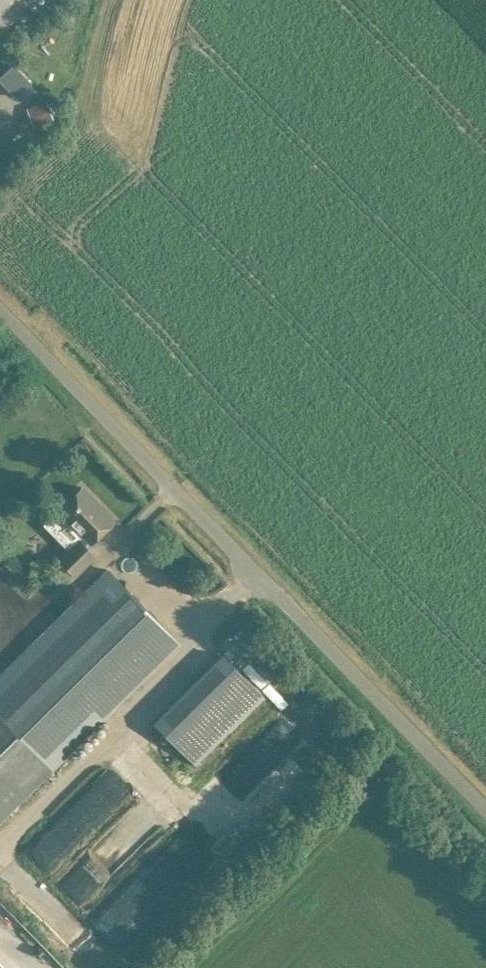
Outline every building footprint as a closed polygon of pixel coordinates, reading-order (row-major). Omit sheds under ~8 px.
[(32,0),(0,0),(0,31),(32,0)] [(44,101),(27,107),(34,124),(51,118),(44,101)] [(91,543),(99,534),(113,520),(81,487),(67,501),(58,510),(84,535),(79,539),(78,538),(59,558),(76,575),(96,555),(84,544),(88,540),(91,543)] [(47,504),(31,519),(55,545),(71,530),(47,504)] [(165,655),(179,641),(109,569),(0,676),(0,817),(165,655)] [(195,764),(250,710),(264,696),(223,654),(153,722),(195,764)] [(236,737),(242,747),(255,739),(249,729),(236,737)] [(256,756),(276,780),(302,760),(282,735),(256,756)] [(8,849),(31,875),(98,813),(75,788),(8,849)] [(91,837),(44,885),(66,907),(113,858),(91,837)] [(78,919),(105,947),(177,875),(150,847),(78,919)]
